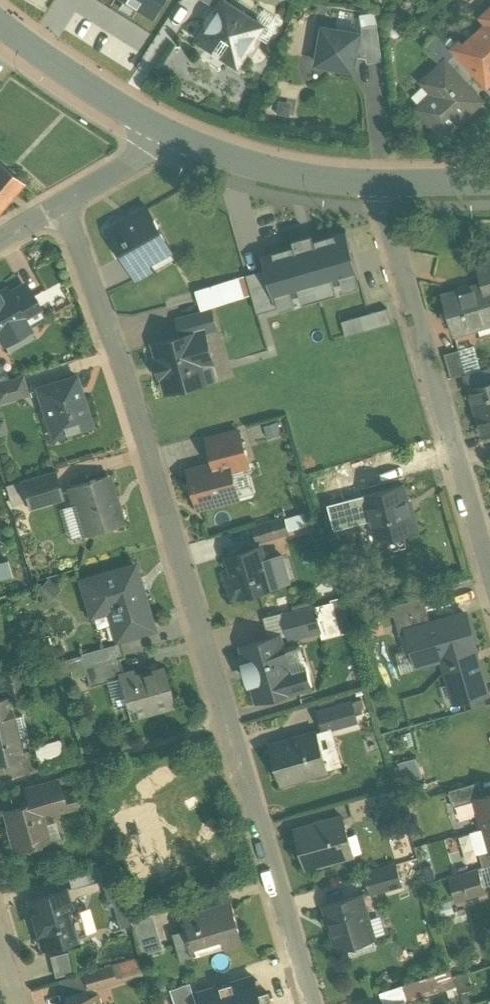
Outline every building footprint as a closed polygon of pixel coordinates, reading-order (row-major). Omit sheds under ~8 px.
[(224,0),(223,0),(198,39),(238,65),(264,25),(224,0)] [(448,52),(484,94),(489,88),(489,1),(473,16),(481,26),(448,52)] [(359,34),(324,28),(317,64),(344,68),(354,61),(359,34)] [(424,95),(408,109),(441,146),(486,101),(444,57),(415,81),(424,95)] [(19,184),(0,168),(0,207),(19,184)] [(147,202),(101,227),(130,278),(175,255),(147,202)] [(343,230),(263,249),(276,305),(356,286),(343,230)] [(445,294),(455,335),(489,326),(489,253),(470,258),(477,285),(445,294)] [(0,281),(0,310),(19,343),(32,335),(26,324),(42,315),(17,271),(0,281)] [(196,308),(247,298),(243,277),(192,287),(196,308)] [(343,336),(388,323),(384,307),(339,320),(343,336)] [(19,343),(0,310),(0,353),(19,343)] [(199,331),(149,344),(161,391),(211,378),(199,331)] [(0,382),(0,402),(25,395),(20,376),(0,382)] [(75,376),(32,388),(46,438),(88,426),(75,376)] [(466,389),(479,439),(489,436),(489,383),(466,389)] [(240,430),(205,440),(213,473),(186,480),(195,513),(242,501),(233,467),(249,463),(240,430)] [(57,499),(49,469),(17,478),(25,507),(57,499)] [(105,479),(67,489),(79,534),(117,524),(105,479)] [(349,484),(326,490),(334,519),(356,513),(349,484)] [(403,485),(365,495),(377,541),(418,530),(413,512),(411,512),(403,485)] [(63,537),(77,535),(70,503),(57,506),(63,537)] [(285,518),(253,528),(257,541),(289,532),(285,518)] [(261,546),(227,556),(233,578),(227,580),(233,598),(273,586),(261,546)] [(131,567),(79,583),(89,615),(103,611),(112,641),(150,630),(131,567)] [(431,625),(423,597),(392,606),(400,634),(409,632),(431,625)] [(332,602),(315,607),(321,630),(320,631),(322,639),(340,634),(332,602)] [(315,607),(283,615),(289,639),(320,631),(321,630),(315,607)] [(431,625),(409,632),(420,669),(443,662),(455,701),(486,692),(473,649),(475,649),(465,615),(431,625)] [(280,636),(241,647),(257,701),(311,685),(305,665),(290,669),(280,636)] [(116,647),(78,656),(82,671),(119,661),(116,647)] [(22,758),(9,705),(29,700),(19,660),(0,665),(0,763),(22,758)] [(163,660),(112,675),(126,723),(177,709),(163,660)] [(352,702),(317,712),(323,731),(357,721),(352,702)] [(317,732),(270,746),(281,784),(328,770),(317,732)] [(35,760),(61,754),(58,739),(32,745),(35,760)] [(394,763),(400,782),(420,776),(414,757),(394,763)] [(0,807),(0,830),(7,854),(45,842),(38,816),(66,808),(57,777),(18,789),(22,801),(0,807)] [(475,827),(489,822),(489,791),(466,799),(475,827)] [(380,793),(349,802),(353,819),(385,810),(380,793)] [(343,817),(294,831),(305,870),(354,856),(343,817)] [(484,855),(489,853),(489,822),(475,827),(484,855)] [(65,875),(68,888),(97,879),(94,866),(65,875)] [(449,901),(482,895),(476,866),(443,872),(449,901)] [(361,892),(313,906),(327,955),(383,939),(371,897),(401,888),(395,868),(357,879),(361,892)] [(65,884),(16,898),(33,956),(82,942),(65,884)] [(232,903),(181,917),(193,958),(243,943),(232,903)] [(152,914),(131,921),(141,955),(163,949),(152,914)] [(51,974),(69,970),(65,951),(47,955),(51,974)] [(204,992),(208,1003),(262,1003),(253,976),(204,992)] [(377,990),(380,1003),(381,1003),(438,992),(435,977),(377,990)] [(169,989),(174,1003),(197,1003),(190,983),(169,989)] [(50,1002),(51,1003),(104,1003),(100,988),(50,1002)]
